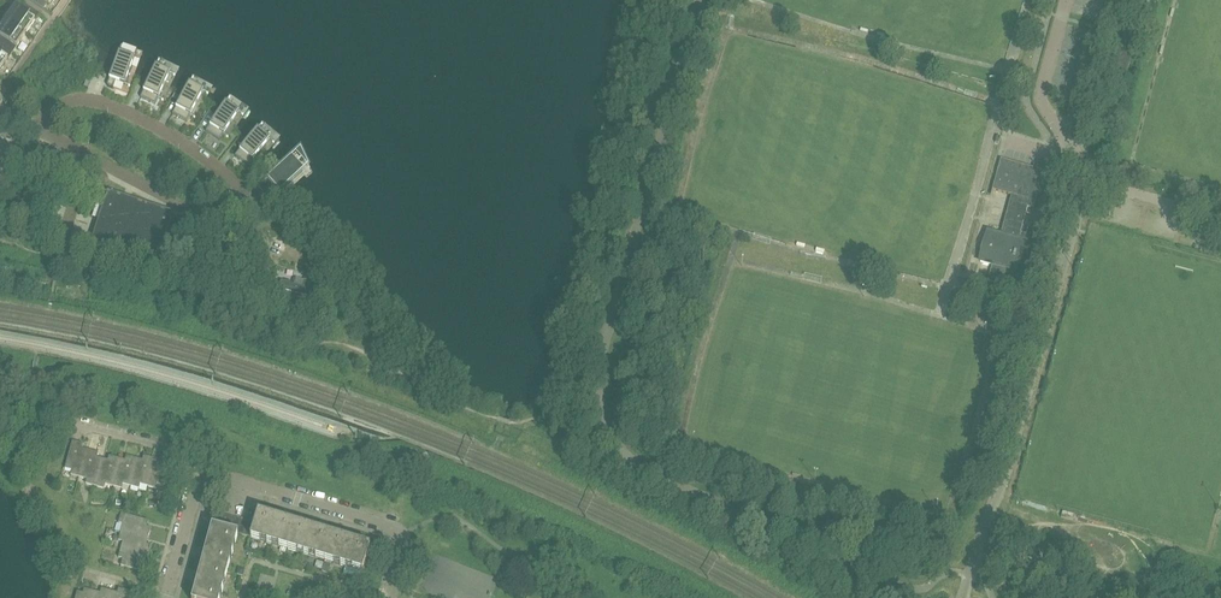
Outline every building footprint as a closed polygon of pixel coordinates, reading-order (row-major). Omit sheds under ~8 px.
[(43,10),(50,0),(29,0),(43,10)] [(8,11),(3,18),(26,34),(39,15),(27,6),(23,12),(15,7),(10,13),(8,11)] [(12,54),(26,34),(3,18),(0,23),(0,27),(0,28),(0,45),(12,54)] [(117,81),(125,84),(136,54),(120,48),(124,36),(123,36),(104,90),(105,89),(104,89),(109,78),(117,81)] [(155,86),(163,90),(177,61),(161,53),(166,43),(167,42),(166,42),(141,94),(142,94),(142,93),(147,82),(155,86)] [(12,54),(0,45),(0,71),(12,54)] [(191,102),(199,107),(215,79),(200,70),(206,60),(207,60),(206,59),(177,108),(177,109),(177,108),(183,98),(191,102)] [(220,129),(227,135),(246,109),(232,98),(239,89),(240,88),(239,88),(205,134),(206,134),(213,124),(220,129)] [(247,158),(253,164),(274,140),(261,128),(269,119),(270,119),(231,161),(232,162),(232,161),(240,152),(247,158)] [(291,158),(270,177),(267,180),(280,193),(303,171),(291,158)] [(1027,207),(1033,208),(1043,171),(1000,159),(992,190),(1011,195),(1000,233),(986,230),(977,262),(991,266),(988,279),(1023,289),(1040,230),(1028,227),(1026,234),(1020,233),(1027,207)] [(156,268),(174,215),(175,214),(108,191),(90,246),(156,268)] [(322,277),(321,277),(316,275),(306,272),(304,281),(319,286),(322,277)] [(280,282),(278,290),(305,297),(308,284),(295,280),(294,285),(280,282)] [(999,310),(1018,315),(1020,309),(1015,307),(1018,294),(1004,291),(999,310)] [(71,475),(79,477),(85,456),(80,455),(83,444),(72,441),(65,469),(72,470),(71,475)] [(86,484),(95,486),(99,472),(93,470),(98,453),(87,450),(85,457),(85,456),(79,477),(87,479),(86,484)] [(112,486),(118,465),(120,459),(109,456),(104,473),(99,472),(95,486),(104,489),(105,484),(112,486)] [(130,486),(135,465),(137,459),(126,456),(123,467),(118,465),(112,486),(121,489),(123,484),(130,486)] [(140,484),(147,486),(153,465),(154,459),(143,456),(141,467),(135,465),(130,486),(138,489),(140,484)] [(157,484),(164,486),(171,459),(161,456),(158,467),(153,465),(147,486),(156,488),(157,484)] [(258,513),(255,523),(250,538),(288,549),(295,524),(258,513)] [(142,519),(139,519),(121,514),(118,523),(123,524),(121,531),(142,537),(148,539),(151,528),(140,525),(142,519)] [(219,514),(216,528),(222,530),(226,516),(219,514)] [(233,518),(226,516),(222,530),(230,532),(233,518)] [(240,520),(233,518),(230,532),(237,534),(240,520)] [(247,521),(240,520),(237,534),(238,534),(244,536),(247,521)] [(244,536),(250,538),(255,523),(247,521),(244,536)] [(295,524),(288,549),(324,560),(331,535),(295,524)] [(212,527),(202,563),(228,570),(238,534),(237,534),(230,532),(222,530),(216,528),(212,527)] [(121,531),(120,535),(118,540),(117,540),(115,548),(120,550),(121,549),(142,554),(148,556),(151,545),(140,542),(142,537),(121,531)] [(331,535),(324,560),(362,572),(370,547),(331,535)] [(121,566),(148,573),(151,563),(140,560),(142,554),(121,549),(120,550),(118,558),(123,559),(121,566)] [(228,570),(202,563),(193,597),(220,597),(228,570)] [(95,592),(84,589),(82,597),(93,597),(95,592)] [(108,591),(101,589),(99,597),(111,597),(112,592),(108,591)] [(130,592),(119,589),(116,597),(128,597),(130,592)] [(146,592),(136,589),(133,597),(145,597),(146,592)]
